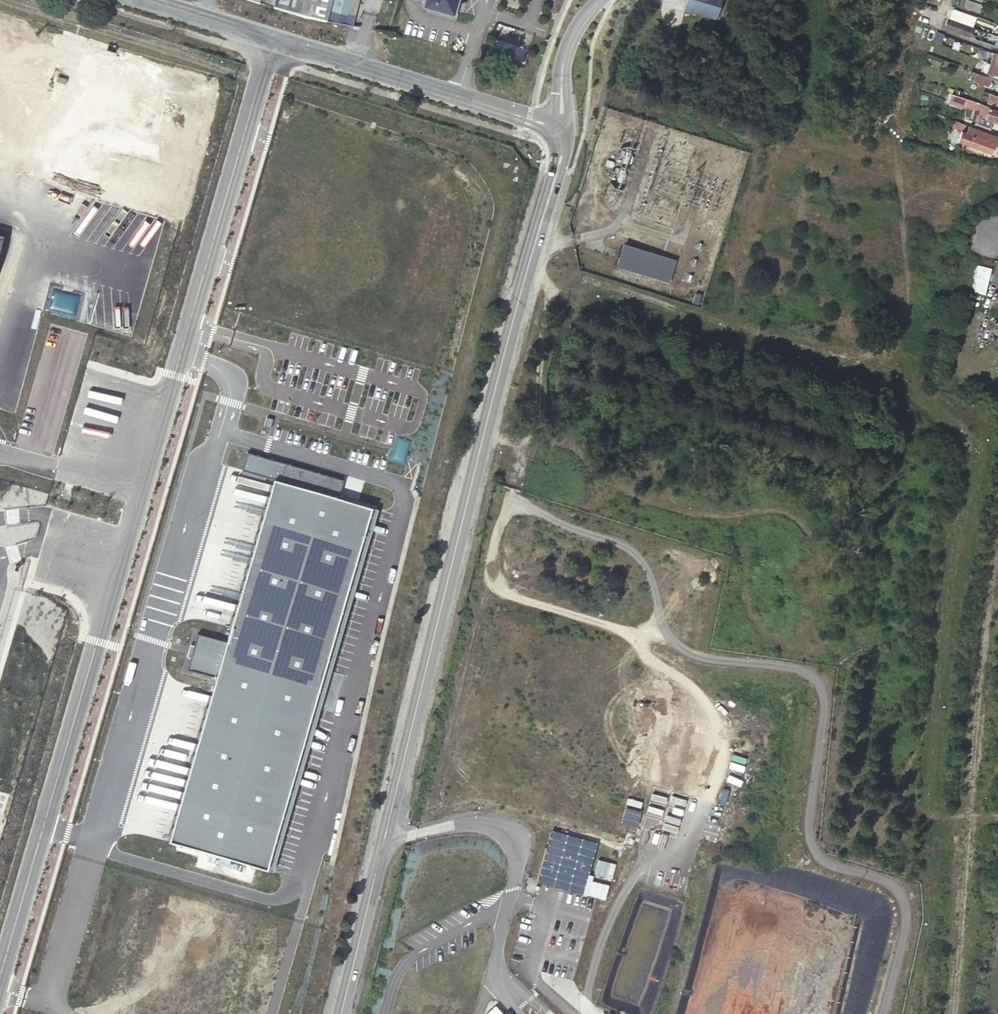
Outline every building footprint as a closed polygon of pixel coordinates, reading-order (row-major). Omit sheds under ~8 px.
[(334,0),(276,0),(274,7),(306,17),(328,22),(334,0)] [(354,26),(360,0),(334,0),(328,22),(354,26)] [(458,0),(424,0),(423,4),(453,14),(458,0)] [(969,0),(965,0),(963,5),(978,11),(981,4),(969,0)] [(687,3),(685,11),(698,14),(699,5),(687,3)] [(698,14),(706,16),(707,7),(699,5),(698,14)] [(941,17),(965,25),(968,16),(945,8),(941,17)] [(965,25),(941,17),(939,24),(945,29),(962,35),(965,25)] [(936,31),(932,42),(940,45),(944,34),(936,31)] [(967,54),(980,59),(983,51),(974,48),(972,52),(968,50),(967,54)] [(989,63),(986,73),(997,77),(997,66),(989,63)] [(989,87),(992,79),(971,71),(969,76),(974,78),(973,82),(989,87)] [(978,104),(963,98),(962,102),(966,103),(963,109),(968,110),(969,108),(976,110),(978,104)] [(981,105),(980,107),(983,109),(981,116),(987,118),(986,120),(994,123),(997,124),(997,111),(981,105)] [(965,120),(973,123),(976,117),(967,114),(965,120)] [(992,130),(994,123),(986,120),(987,118),(981,116),(977,125),(992,130)] [(969,127),(959,123),(956,131),(961,132),(966,134),(969,127)] [(992,155),(997,137),(969,127),(966,134),(961,132),(958,142),(992,155)] [(615,268),(666,284),(673,263),(622,246),(615,268)] [(968,291),(985,296),(993,269),(975,264),(968,291)] [(272,872),(376,510),(338,499),(343,481),(246,453),(241,471),(273,480),(226,643),(197,635),(186,671),(216,679),(168,842),(272,872)] [(598,844),(551,830),(536,882),(562,889),(584,896),(598,844)] [(611,864),(599,860),(594,874),(607,879),(611,864)] [(174,900),(166,938),(200,944),(207,907),(174,900)] [(233,919),(230,960),(268,962),(270,922),(233,919)]
